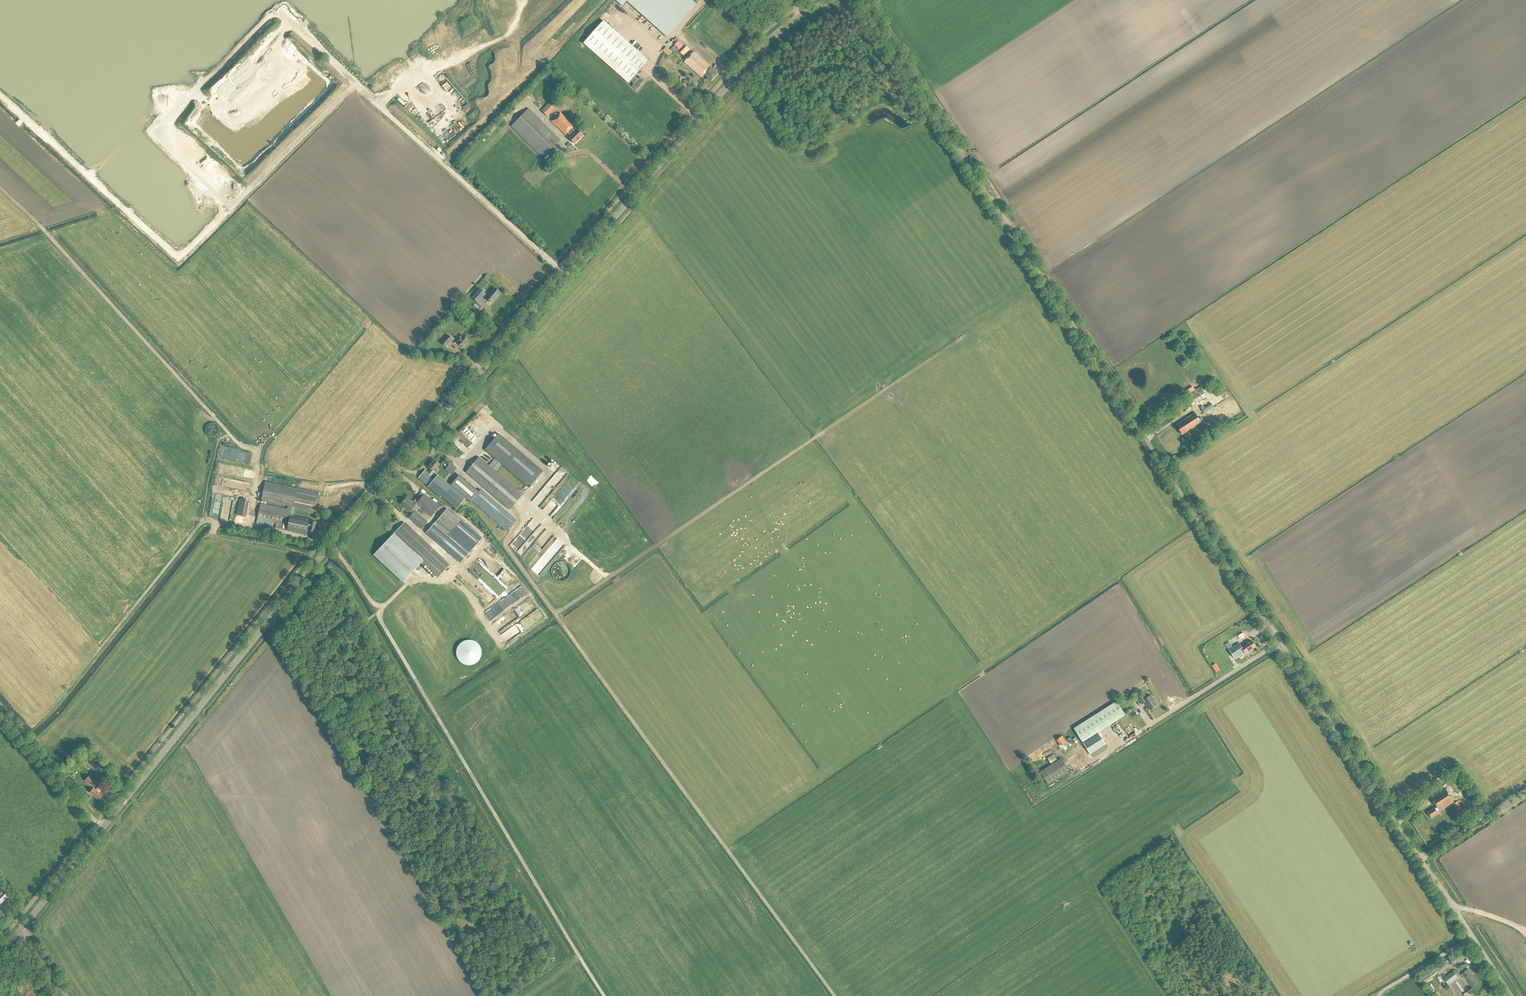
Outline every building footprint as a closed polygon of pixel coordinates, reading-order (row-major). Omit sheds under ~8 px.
[(697,4),(692,0),(615,0),(623,6),(627,2),(667,37),(697,4)] [(649,61),(604,21),(584,43),(629,83),(631,81),(634,84),(632,86),(637,90),(645,81),(640,77),(638,79),(635,76),(649,61)] [(683,46),(678,41),(675,45),(679,49),(683,46)] [(669,56),(673,52),(667,47),(663,51),(669,56)] [(718,74),(694,52),(684,62),(702,77),(704,75),(711,81),(718,74)] [(541,111),(547,117),(557,106),(552,100),(541,111)] [(528,109),(511,126),(542,158),(560,140),(528,109)] [(573,126),(560,113),(551,121),(565,135),(567,133),(570,136),(568,138),(574,144),(583,136),(577,129),(574,131),(571,128),(573,126)] [(500,293),(494,288),(487,295),(485,294),(479,288),(471,298),(477,303),(483,296),(485,298),(491,303),(497,296),(497,297),(500,293)] [(440,343),(446,347),(452,339),(447,335),(440,343)] [(461,339),(457,343),(462,348),(468,341),(461,335),(459,337),(461,339)] [(1193,406),(1207,397),(1200,386),(1186,395),(1193,406)] [(1211,404),(1204,408),(1203,406),(1200,407),(1202,409),(1204,412),(1213,407),(1211,404)] [(1190,429),(1201,423),(1195,413),(1176,425),(1182,435),(1190,429)] [(475,418),(470,422),(482,434),(486,430),(475,418)] [(495,459),(489,466),(479,457),(465,472),(509,510),(522,495),(496,472),(502,464),(528,487),(542,472),(498,434),(485,450),(495,459)] [(435,479),(431,476),(434,472),(433,471),(439,464),(434,460),(428,467),(431,469),(428,473),(425,470),(418,478),(428,486),(435,479)] [(449,465),(445,469),(451,474),(454,470),(449,465)] [(428,486),(428,487),(440,498),(441,496),(457,509),(466,499),(450,486),(437,475),(435,479),(428,486)] [(480,490),(478,493),(458,476),(450,486),(466,499),(470,502),(472,500),(506,530),(515,520),(480,490)] [(319,493),(265,482),(261,500),(288,505),(287,509),(260,504),(257,519),(276,523),(275,528),(287,531),(287,530),(291,531),(291,532),(306,535),(307,531),(314,532),(316,522),(309,521),(309,519),(290,515),(292,506),(315,511),(319,493)] [(413,501),(416,503),(421,497),(424,494),(421,492),(413,501)] [(412,502),(411,502),(406,498),(401,504),(410,512),(412,513),(408,518),(421,529),(427,521),(415,511),(412,509),(416,504),(431,517),(440,507),(424,494),(421,497),(416,503),(415,504),(412,502)] [(240,499),(236,515),(244,516),(248,500),(240,499)] [(460,563),(481,539),(448,510),(433,527),(432,526),(426,533),(460,563)] [(404,523),(393,534),(374,555),(403,582),(422,562),(438,577),(449,565),(404,523)] [(514,626),(502,634),(505,638),(507,637),(508,639),(525,629),(523,625),(518,627),(517,625),(514,626)] [(1234,643),(1245,636),(1243,633),(1232,639),(1234,643)] [(1251,641),(1242,647),(1246,653),(1255,647),(1251,641)] [(459,661),(480,661),(480,642),(469,642),(469,646),(460,646),(460,650),(459,650),(459,661)] [(1241,647),(1239,643),(1233,647),(1228,650),(1234,659),(1245,652),(1245,653),(1246,653),(1242,647),(1241,647)] [(1143,696),(1138,699),(1142,704),(1145,702),(1149,710),(1157,705),(1151,695),(1145,699),(1143,696)] [(1074,729),(1082,742),(1125,715),(1116,701),(1074,729)] [(1083,743),(1090,754),(1105,745),(1098,733),(1083,743)] [(1071,738),(1065,741),(1062,736),(1057,740),(1060,745),(1058,745),(1066,757),(1073,752),(1068,745),(1073,741),(1071,738)] [(1047,758),(1051,764),(1057,759),(1053,754),(1047,758)] [(1069,771),(1061,758),(1040,772),(1048,785),(1069,771)] [(95,788),(98,783),(89,776),(85,781),(95,788)] [(100,800),(102,796),(99,794),(100,793),(97,791),(96,791),(93,788),(90,792),(93,795),(96,798),(96,797),(100,800)] [(1437,806),(1435,807),(1428,812),(1432,818),(1439,813),(1438,812),(1440,811),(1452,803),(1453,804),(1452,805),(1457,813),(1463,809),(1458,801),(1455,803),(1454,802),(1445,788),(1431,797),(1437,806)] [(1470,954),(1466,948),(1449,958),(1453,964),(1470,954)] [(1435,971),(1442,967),(1439,963),(1424,972),(1427,976),(1431,974),(1436,972),(1435,971)] [(1464,979),(1466,978),(1472,987),(1478,982),(1473,976),(1472,976),(1467,970),(1461,975),(1464,979)] [(1459,977),(1454,971),(1444,978),(1449,985),(1459,977)]
